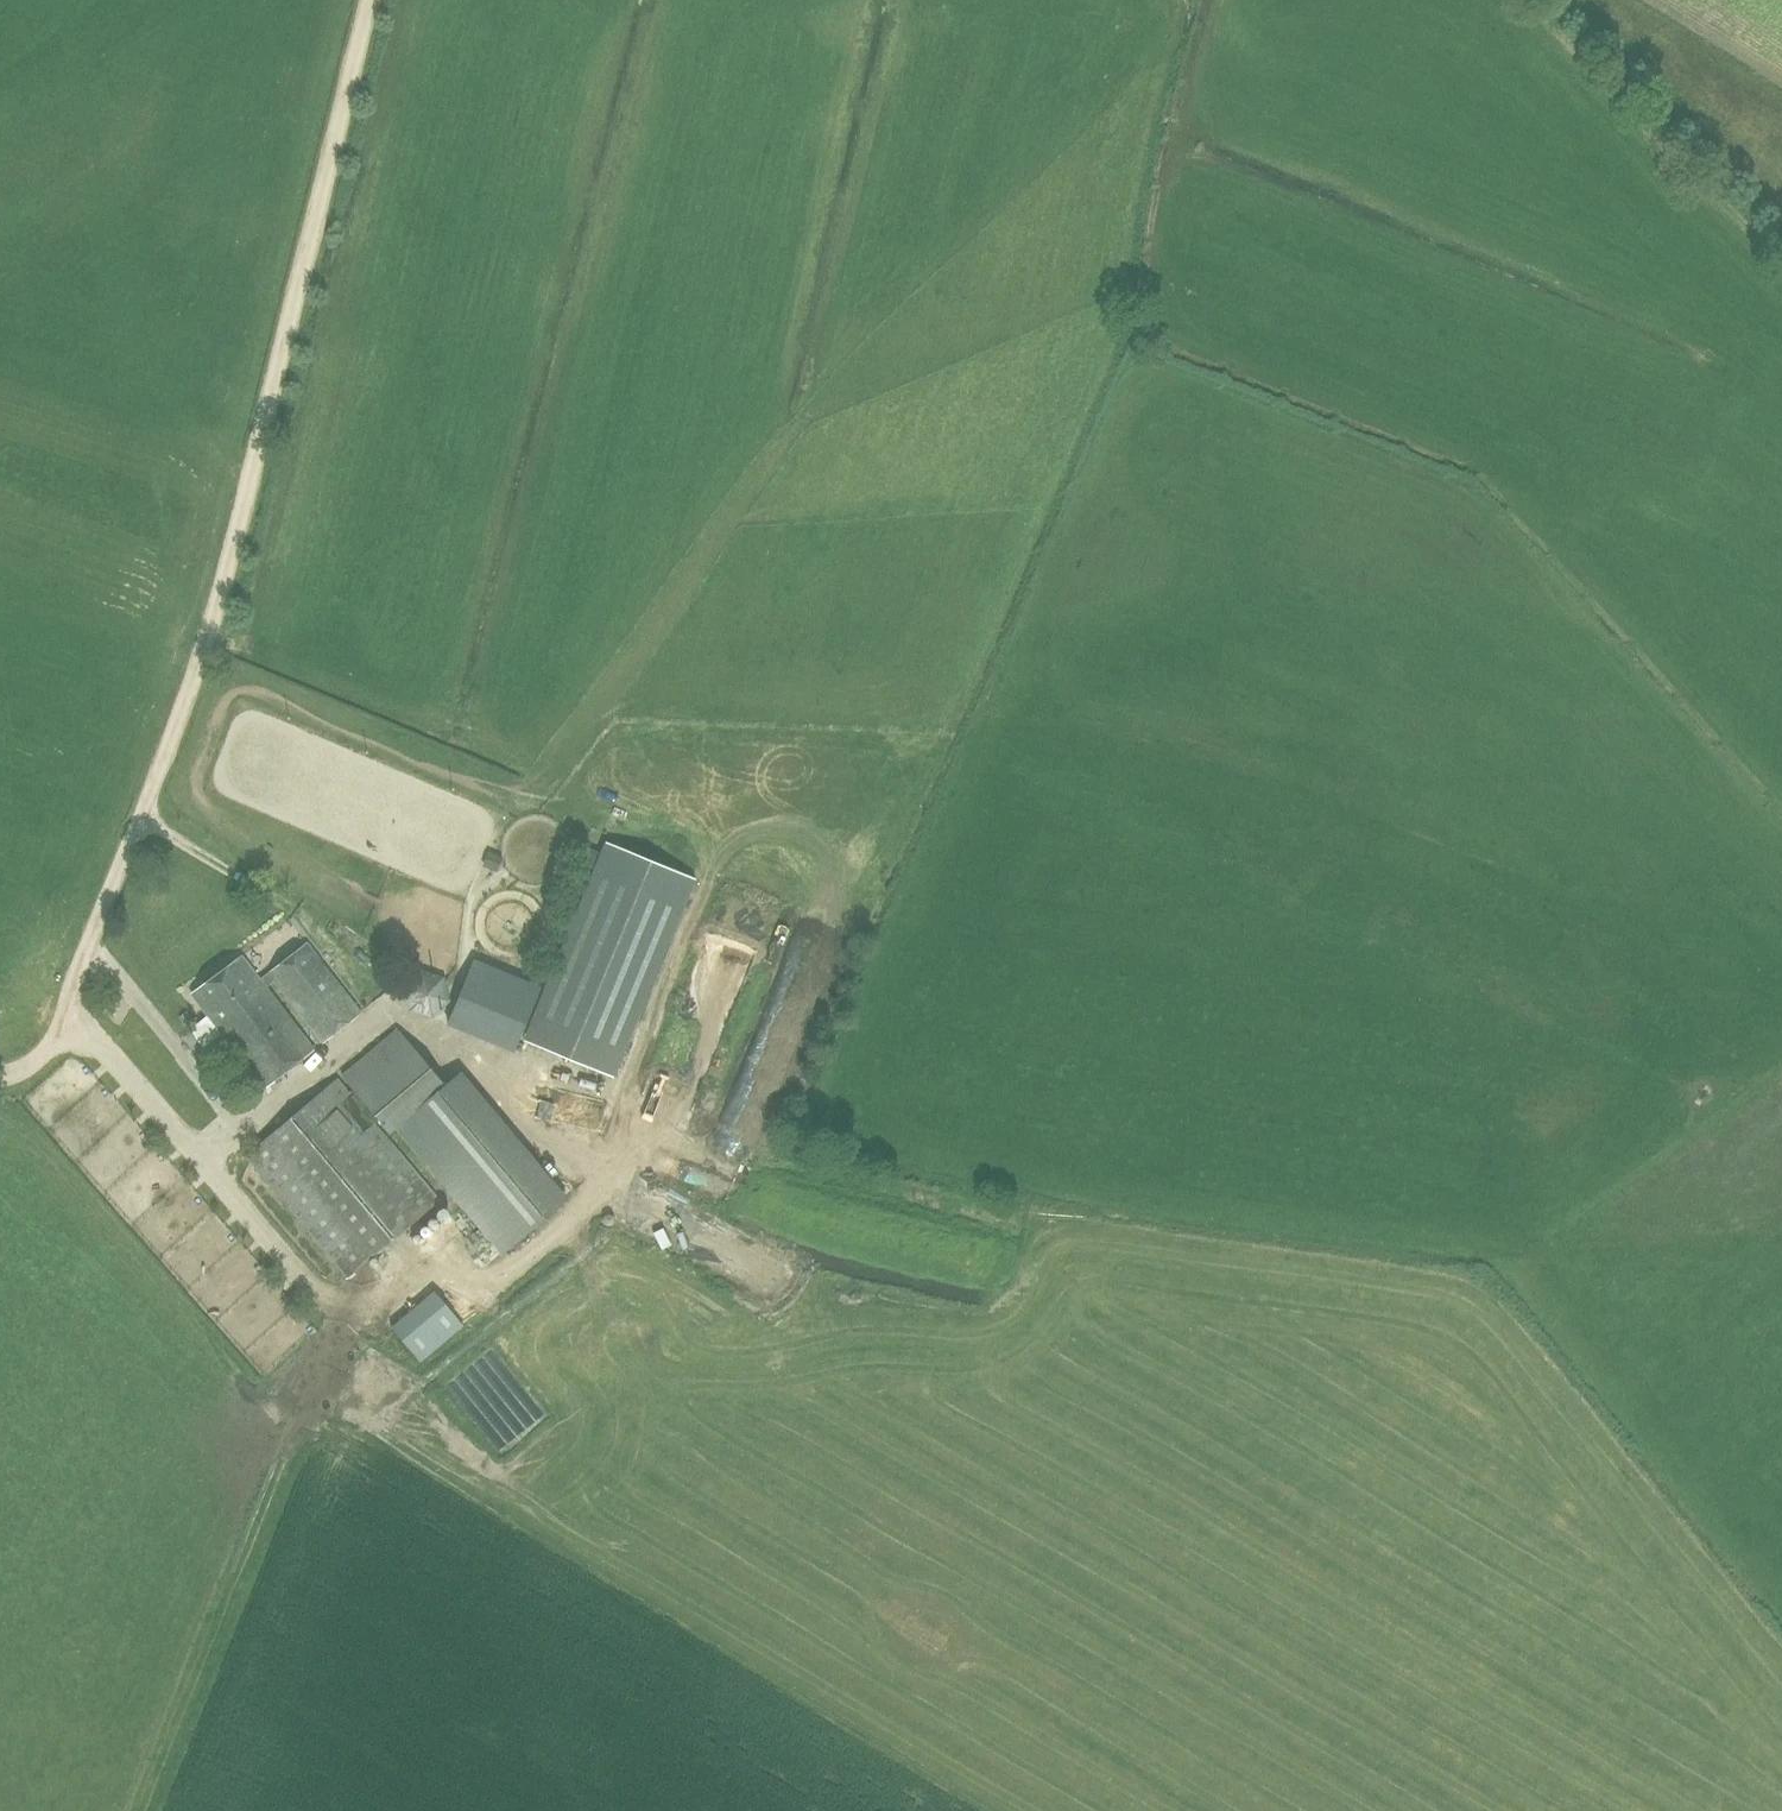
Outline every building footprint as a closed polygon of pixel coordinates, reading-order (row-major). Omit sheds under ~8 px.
[(622,1055),(695,878),(606,841),(533,1018),(622,1055)] [(307,943),(260,979),(265,986),(275,979),(322,1041),(360,1012),(307,943)] [(410,1003),(505,1036),(528,970),(462,947),(452,974),(424,964),(410,1003)] [(313,1049),(265,986),(260,979),(242,955),(192,994),(263,1087),(313,1049)] [(462,1105),(445,1085),(397,1029),(342,1076),(390,1133),(396,1128),(412,1148),(462,1105)] [(568,1199),(461,1071),(445,1085),(462,1105),(412,1148),(502,1254),(568,1199)] [(438,1199),(336,1079),(247,1156),(349,1276),(438,1199)] [(423,1276),(380,1317),(415,1353),(458,1312),(423,1276)]
